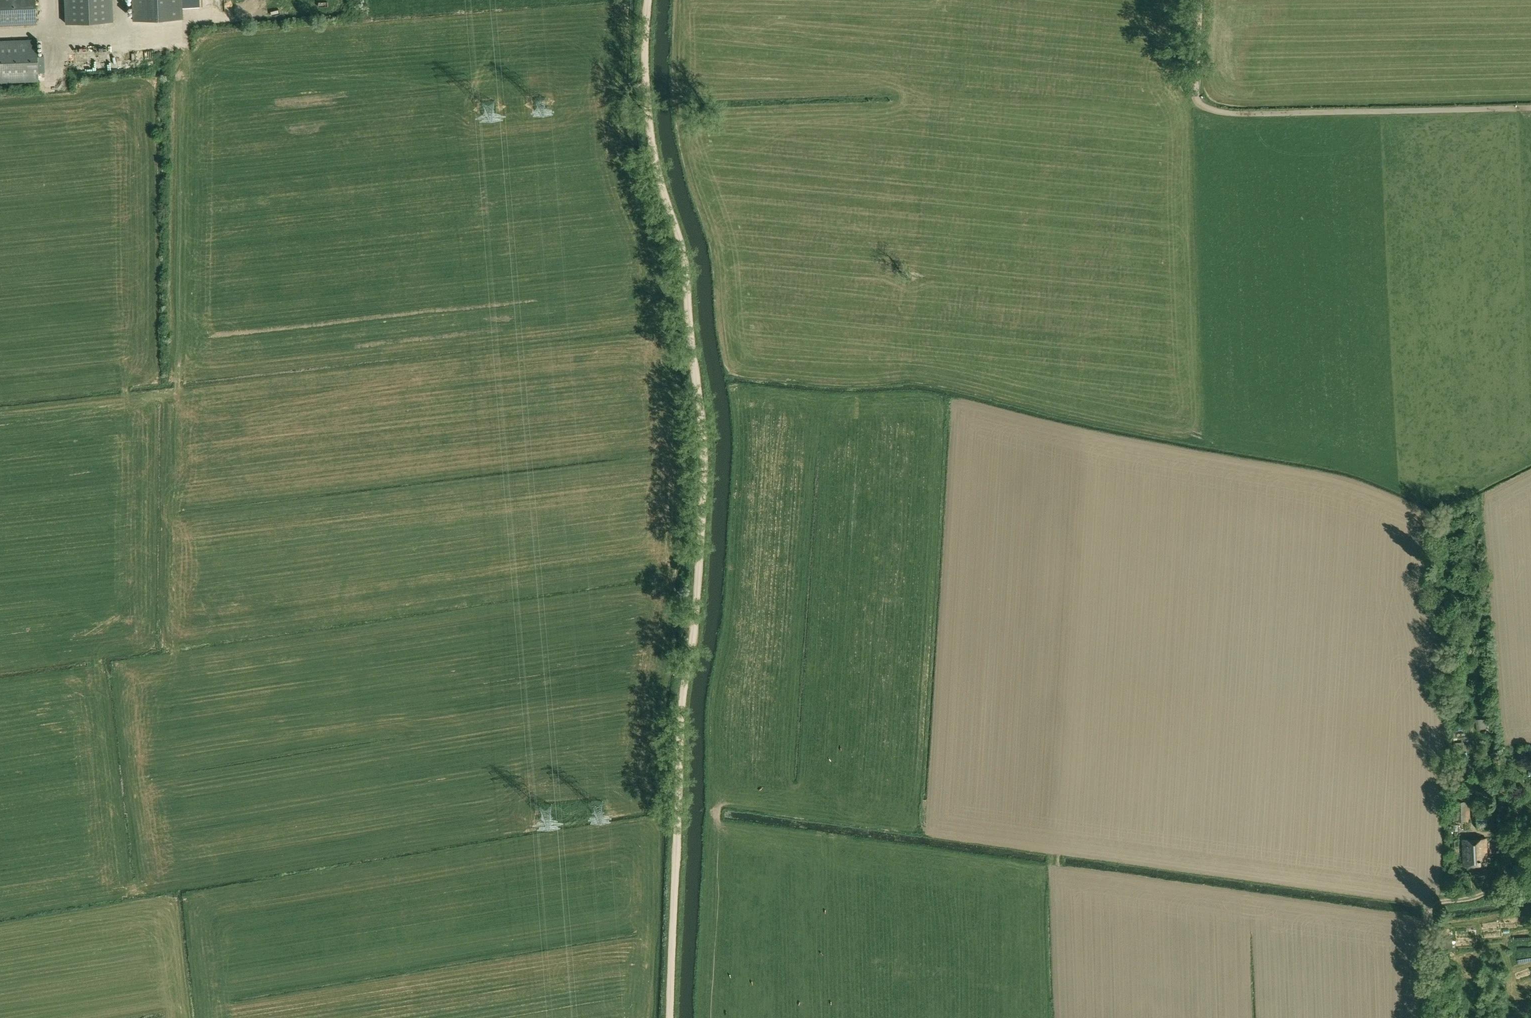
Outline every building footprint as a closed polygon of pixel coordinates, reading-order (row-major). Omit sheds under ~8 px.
[(35,0),(0,0),(0,25),(36,24),(35,0)] [(66,23),(113,21),(112,0),(65,0),(66,23)] [(134,20),(182,18),(182,0),(133,0),(134,20)] [(87,36),(87,46),(102,46),(102,36),(87,36)] [(36,40),(0,42),(0,83),(38,82),(36,40)] [(1457,747),(1467,746),(1467,735),(1457,736),(1457,747)] [(1453,801),(1465,800),(1464,782),(1453,783),(1453,801)] [(1470,800),(1465,800),(1453,801),(1454,820),(1471,820),(1470,800)] [(1492,807),(1477,808),(1478,829),(1493,828),(1492,807)] [(1463,839),(1464,865),(1487,865),(1486,838),(1468,839),(1463,839)]
